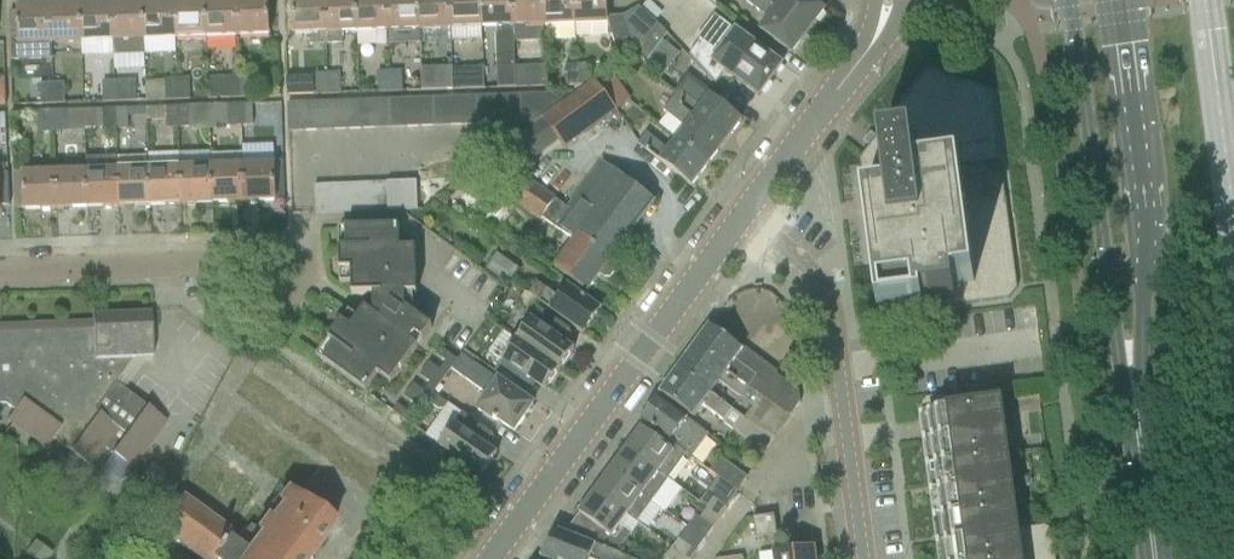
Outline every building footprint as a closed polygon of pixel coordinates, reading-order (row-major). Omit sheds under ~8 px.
[(98,5),(97,0),(80,0),(80,6),(82,43),(113,42),(112,5),(98,5)] [(112,5),(113,42),(114,56),(144,55),(145,55),(144,41),(144,40),(143,0),(125,0),(125,4),(112,5)] [(144,41),(176,40),(174,2),(154,3),(154,0),(143,0),(144,41)] [(237,0),(206,1),(207,39),(238,38),(237,0)] [(237,0),(238,38),(270,37),(269,0),(242,0),(237,0)] [(327,44),(325,0),(293,0),(294,35),(310,34),(310,45),(327,44)] [(357,32),(356,0),(325,0),(327,44),(342,44),(342,33),(357,32)] [(389,31),(387,0),(356,0),(357,32),(388,31),(389,31)] [(389,31),(388,31),(388,45),(420,44),(420,30),(419,0),(388,0),(389,31)] [(451,29),(450,0),(419,0),(420,30),(451,29)] [(482,28),(481,0),(450,0),(451,29),(482,28)] [(515,67),(514,40),(513,0),(481,0),(482,28),(497,27),(497,35),(495,35),(497,89),(516,89),(515,67)] [(545,39),(544,0),(513,0),(514,40),(545,39)] [(576,38),(575,0),(544,0),(545,39),(576,38)] [(635,52),(640,49),(624,16),(623,17),(607,17),(607,0),(575,0),(576,38),(612,37),(620,64),(635,52)] [(641,6),(655,20),(662,13),(649,0),(647,0),(641,6)] [(766,0),(744,0),(767,18),(759,29),(792,54),(809,32),(766,0)] [(809,32),(825,10),(811,0),(766,0),(809,32)] [(206,1),(174,2),(176,40),(207,39),(206,1)] [(80,6),(49,7),(51,44),(82,43),(80,6)] [(18,34),(11,35),(12,61),(51,59),(51,44),(49,7),(17,8),(18,34)] [(639,8),(624,16),(640,49),(635,52),(645,64),(662,41),(667,34),(663,30),(639,8)] [(699,42),(689,56),(715,85),(724,72),(759,98),(762,94),(765,96),(772,86),(769,84),(782,66),(714,16),(696,40),(699,42)] [(662,41),(645,64),(662,77),(678,54),(662,41)] [(566,87),(578,86),(577,65),(566,66),(566,87)] [(590,65),(577,65),(578,86),(588,86),(591,84),(590,65)] [(544,66),(515,67),(516,89),(545,87),(544,66)] [(860,159),(875,277),(875,279),(880,314),(880,315),(882,315),(922,310),(922,311),(1008,300),(1017,289),(1007,218),(1006,205),(991,94),(975,87),(974,83),(968,84),(966,83),(966,79),(958,80),(958,76),(950,77),(931,68),(921,81),(918,80),(918,85),(917,87),(914,87),(914,90),(912,92),(909,93),(909,95),(874,140),(869,146),(863,155),(860,159)] [(466,69),(453,70),(453,91),(466,90),(466,69)] [(453,70),(421,71),(422,92),(453,91),(453,70)] [(391,93),(390,72),(378,72),(379,94),(391,93)] [(402,72),(390,72),(391,93),(403,93),(402,72)] [(617,111),(631,100),(609,72),(596,82),(617,111)] [(328,74),(316,75),(317,95),(328,94),(328,74)] [(340,74),(328,74),(328,94),(341,94),(340,74)] [(240,77),(209,78),(209,100),(240,98),(240,77)] [(252,77),(240,77),(240,98),(253,98),(252,77)] [(188,79),(176,80),(177,101),(189,100),(188,79)] [(177,101),(176,80),(164,80),(165,101),(177,101)] [(136,81),(115,82),(116,103),(137,102),(136,81)] [(566,151),(617,111),(596,82),(594,81),(591,84),(588,86),(578,93),(542,120),(558,141),(566,151)] [(116,103),(115,82),(103,82),(104,103),(116,103)] [(53,105),(52,84),(40,84),(41,106),(53,105)] [(65,84),(52,84),(53,105),(66,105),(65,84)] [(681,91),(672,102),(726,144),(743,122),(709,96),(701,107),(681,91)] [(578,93),(536,95),(537,124),(538,124),(542,120),(578,93)] [(521,95),(507,96),(508,125),(522,125),(521,95)] [(536,95),(521,95),(522,125),(537,124),(536,95)] [(492,96),(478,97),(479,126),(493,126),(492,96)] [(507,96),(492,96),(493,126),(508,125),(507,96)] [(463,97),(448,98),(450,127),(464,127),(463,97)] [(478,97),(463,97),(464,127),(479,126),(478,97)] [(434,98),(419,99),(420,128),(435,128),(434,98)] [(448,98),(434,98),(435,128),(450,127),(448,98)] [(419,99),(405,100),(406,129),(420,128),(419,99)] [(376,101),(377,130),(391,130),(390,100),(376,101)] [(405,100),(390,100),(391,130),(406,129),(405,100)] [(361,101),(346,102),(348,131),(362,131),(361,101)] [(376,101),(361,101),(362,131),(377,130),(376,101)] [(332,102),(317,103),(318,132),(333,132),(332,102)] [(346,102),(332,102),(333,132),(348,131),(346,102)] [(685,128),(676,139),(709,165),(726,144),(672,102),(665,112),(685,128)] [(303,103),(288,104),(289,133),(304,133),(303,103)] [(317,103),(303,103),(304,133),(318,132),(317,103)] [(252,105),(241,106),(242,125),(253,125),(252,105)] [(241,106),(229,106),(230,126),(242,125),(241,106)] [(210,107),(178,108),(179,128),(211,127),(210,107)] [(178,108),(166,108),(167,128),(179,128),(178,108)] [(127,109),(116,110),(117,130),(128,130),(127,109)] [(116,110),(103,110),(104,131),(117,130),(116,110)] [(53,112),(42,112),(42,133),(54,132),(53,112)] [(65,112),(53,112),(54,132),(66,132),(65,112)] [(537,124),(488,161),(504,182),(558,141),(542,120),(538,124),(537,124)] [(709,165),(676,139),(668,150),(647,134),(638,145),(660,162),(659,163),(692,188),(709,165)] [(149,156),(118,157),(119,208),(151,207),(149,170),(149,156)] [(86,158),(87,172),(88,209),(119,208),(118,157),(86,158)] [(520,174),(504,197),(572,242),(554,267),(587,293),(600,275),(604,278),(610,278),(616,270),(614,264),(610,261),(654,201),(609,167),(601,161),(567,206),(520,174)] [(275,166),(243,167),(244,204),(276,203),(275,166)] [(243,167),(212,168),(213,205),(244,204),(243,167)] [(212,168),(181,169),(182,206),(213,205),(212,168)] [(181,169),(149,170),(151,207),(182,206),(181,169)] [(72,173),(56,174),(57,210),(88,209),(87,172),(72,173)] [(9,206),(8,174),(0,174),(0,212),(1,212),(1,207),(9,206)] [(57,210),(56,174),(24,175),(25,211),(57,210)] [(374,213),(388,212),(387,183),(373,184),(374,213)] [(403,212),(402,183),(387,183),(388,212),(403,212)] [(417,211),(416,183),(402,183),(403,212),(417,211)] [(344,214),(359,213),(358,184),(343,185),(344,214)] [(359,213),(374,213),(373,184),(358,184),(359,213)] [(330,214),(329,185),(314,186),(315,214),(330,214)] [(344,214),(343,185),(329,185),(330,214),(344,214)] [(349,313),(316,358),(365,393),(378,376),(391,385),(432,328),(413,315),(413,295),(416,295),(415,249),(399,250),(399,228),(338,230),(340,285),(351,285),(352,296),(373,296),(373,316),(365,310),(358,320),(349,313)] [(496,255),(486,270),(507,285),(518,269),(496,255)] [(537,282),(529,294),(584,333),(601,310),(566,285),(565,286),(566,287),(558,298),(537,282)] [(539,309),(516,340),(559,371),(573,350),(561,342),(570,330),(539,309)] [(5,406),(15,413),(8,422),(47,450),(54,441),(91,468),(105,450),(133,470),(168,423),(115,385),(132,361),(153,361),(151,314),(93,316),(93,324),(0,327),(0,406),(5,406)] [(760,397),(788,417),(800,401),(798,391),(779,377),(772,386),(767,382),(765,383),(734,361),(742,349),(709,326),(693,349),(747,387),(760,397)] [(516,340),(494,372),(525,394),(533,382),(545,391),(559,371),(516,340)] [(409,425),(410,425),(411,423),(417,414),(450,369),(488,396),(478,410),(497,423),(498,421),(514,432),(533,405),(462,355),(457,361),(440,348),(435,355),(446,363),(439,371),(429,363),(419,376),(430,384),(424,392),(413,384),(403,397),(414,405),(408,414),(397,406),(392,412),(409,425)] [(693,349),(677,371),(710,394),(718,382),(739,397),(747,387),(693,349)] [(732,410),(710,394),(677,371),(660,394),(680,408),(693,417),(701,406),(724,422),(732,410)] [(432,394),(426,402),(438,411),(443,410),(448,404),(432,394)] [(1051,531),(1046,527),(1016,530),(1015,516),(1002,416),(1000,403),(1000,402),(948,408),(946,396),(926,399),(921,405),(923,420),(929,425),(941,423),(951,501),(945,502),(941,508),(943,523),(949,528),(954,527),(957,553),(952,554),(948,558),(1055,558),(1051,531)] [(760,397),(744,420),(759,430),(760,429),(774,438),(775,436),(788,417),(760,397)] [(657,398),(640,421),(660,435),(669,442),(691,458),(699,447),(709,434),(687,418),(686,419),(676,412),(657,398)] [(1010,401),(1000,403),(1002,416),(1012,415),(1010,401)] [(425,437),(439,446),(462,414),(448,404),(443,410),(425,437)] [(462,414),(439,446),(481,476),(496,455),(484,447),(493,435),(462,414)] [(742,418),(734,431),(744,438),(763,452),(774,438),(760,429),(759,430),(744,420),(742,418)] [(641,427),(625,449),(666,479),(682,457),(641,427)] [(625,449),(610,470),(651,500),(662,509),(667,512),(682,491),(666,479),(625,449)] [(720,458),(710,471),(738,491),(747,478),(720,458)] [(610,470),(594,491),(627,515),(631,518),(635,521),(647,530),(660,513),(662,509),(651,500),(610,470)] [(148,488),(138,505),(149,511),(159,494),(148,488)] [(579,515),(565,535),(608,551),(616,554),(630,534),(624,529),(619,526),(627,515),(594,491),(578,514),(579,515)] [(333,526),(285,493),(276,504),(280,507),(270,520),(267,517),(256,532),(249,527),(239,540),(182,499),(159,531),(197,558),(309,558),(333,526)] [(714,500),(707,509),(720,519),(727,509),(726,509),(714,500)] [(707,509),(700,519),(713,528),(720,519),(707,509)] [(1028,514),(1015,516),(1016,530),(1030,528),(1028,514)] [(775,517),(771,517),(754,519),(756,539),(777,537),(775,517)] [(539,558),(540,558),(619,558),(620,556),(616,554),(608,551),(565,535),(559,532),(539,558)] [(678,540),(672,548),(685,558),(691,550),(678,540)] [(774,558),(816,558),(814,547),(773,553),(774,558)] [(665,558),(667,558),(684,558),(685,558),(672,548),(665,558)]
